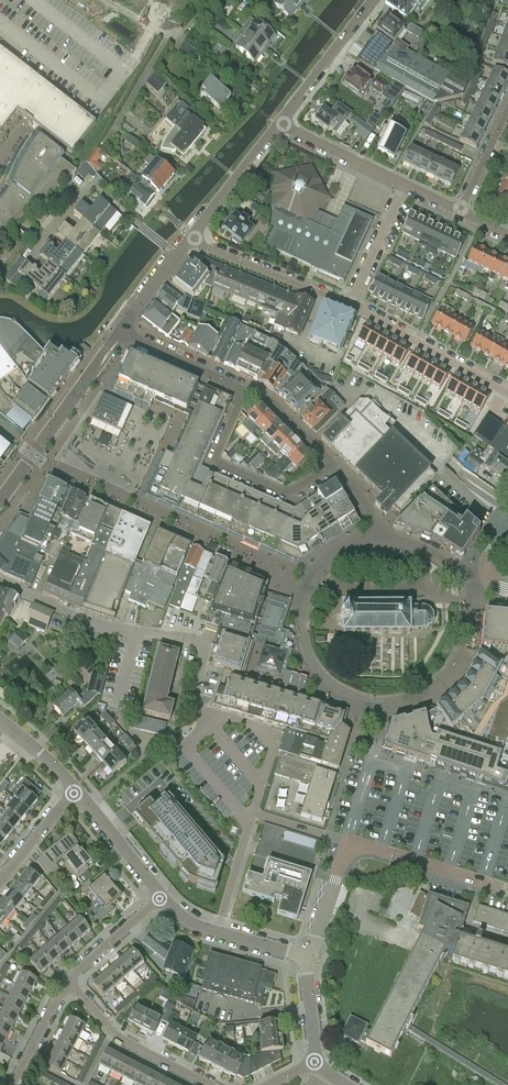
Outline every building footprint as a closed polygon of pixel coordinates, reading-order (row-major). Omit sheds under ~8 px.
[(153,5),(163,11),(161,14),(168,18),(165,24),(172,29),(189,0),(188,0),(173,0),(173,1),(171,0),(156,0),(153,5)] [(293,0),(278,0),(274,6),(289,18),(300,5),(293,0)] [(385,3),(406,19),(412,11),(419,16),(431,0),(387,0),(385,3)] [(488,22),(493,24),(497,14),(492,13),(488,22)] [(378,33),(393,44),(396,41),(398,37),(396,36),(402,28),(385,16),(385,17),(383,16),(379,22),(381,23),(375,31),(378,33)] [(257,21),(246,34),(265,50),(276,36),(257,21)] [(485,31),(490,33),(493,24),(488,22),(485,31)] [(410,25),(406,31),(418,39),(422,32),(410,25)] [(481,40),(486,42),(490,33),(485,31),(481,40)] [(396,41),(393,44),(378,33),(358,61),(398,83),(432,103),(461,97),(467,84),(436,69),(415,58),(417,56),(407,49),(396,41)] [(254,63),(265,50),(246,34),(235,48),(254,63)] [(497,50),(507,54),(507,40),(502,38),(497,50)] [(486,42),(481,40),(478,49),(483,51),(486,42)] [(17,111),(71,153),(95,123),(94,122),(74,107),(71,104),(40,80),(3,51),(0,48),(0,132),(17,111)] [(497,50),(492,63),(507,69),(507,54),(497,50)] [(381,96),(387,87),(376,79),(372,83),(353,69),(348,75),(347,74),(341,83),(362,99),(370,88),(381,96)] [(465,107),(482,71),(477,69),(460,105),(465,107)] [(488,81),(504,89),(507,81),(507,76),(494,69),(488,81)] [(154,74),(146,84),(157,93),(165,84),(154,74)] [(219,110),(230,97),(210,80),(199,94),(219,110)] [(488,81),(482,93),(499,101),(504,89),(488,81)] [(415,96),(404,91),(400,99),(411,105),(415,96)] [(482,93),(476,105),(493,113),(499,101),(482,93)] [(430,106),(424,102),(418,112),(423,116),(430,106)] [(328,130),(329,129),(335,134),(344,122),(345,123),(351,114),(338,104),(331,114),(323,108),(320,113),(316,113),(314,116),(316,118),(315,120),(328,130)] [(476,105),(471,117),(487,125),(493,113),(476,105)] [(174,127),(195,144),(206,130),(185,113),(180,119),(173,111),(166,120),(174,127)] [(434,114),(429,112),(422,123),(427,126),(434,114)] [(373,130),(357,117),(352,124),(357,128),(354,132),(365,140),(373,130)] [(482,136),(487,125),(471,117),(465,129),(482,136)] [(382,142),(377,151),(393,159),(404,135),(396,132),(399,126),(391,122),(388,128),(383,125),(377,139),(382,142)] [(482,136),(465,129),(458,125),(455,131),(462,134),(459,141),(476,149),(482,136)] [(195,144),(174,127),(167,135),(160,150),(174,152),(175,151),(183,157),(195,144)] [(430,138),(432,133),(425,130),(423,134),(430,138)] [(432,133),(430,138),(441,144),(444,139),(432,133)] [(12,222),(17,225),(16,225),(17,226),(43,202),(71,176),(76,171),(75,171),(64,163),(36,141),(32,137),(31,136),(5,186),(6,186),(9,189),(0,200),(0,237),(12,222)] [(139,143),(127,136),(124,142),(136,148),(139,143)] [(444,139),(441,144),(453,149),(455,144),(444,139)] [(455,144),(453,149),(459,152),(462,148),(455,144)] [(414,169),(422,153),(410,147),(402,164),(414,169)] [(95,149),(89,159),(96,163),(102,154),(95,149)] [(414,169),(426,175),(434,159),(422,153),(414,169)] [(145,173),(141,178),(156,191),(157,191),(158,193),(173,174),(156,160),(155,162),(149,157),(144,164),(149,168),(145,173)] [(426,175),(438,181),(446,164),(434,159),(426,175)] [(86,164),(76,173),(82,179),(87,175),(90,178),(95,173),(86,164)] [(446,164),(438,181),(450,187),(458,170),(446,164)] [(343,283),(372,220),(343,207),(337,220),(314,210),(326,198),(310,168),(276,175),(269,226),(273,228),(264,246),(343,283)] [(507,195),(507,177),(505,176),(498,191),(507,195)] [(156,191),(141,178),(125,198),(141,210),(156,191)] [(498,191),(491,205),(505,212),(507,207),(507,195),(498,191)] [(82,220),(100,234),(117,213),(99,199),(89,211),(80,204),(73,213),(82,220)] [(254,203),(249,209),(256,214),(260,208),(254,203)] [(419,219),(409,214),(407,219),(407,220),(401,232),(411,237),(419,219)] [(256,234),(264,225),(252,216),(248,222),(242,217),(239,220),(234,216),(223,230),(232,237),(230,239),(238,246),(240,244),(241,245),(252,231),(256,234)] [(419,219),(411,237),(420,241),(428,223),(419,219)] [(65,241),(64,241),(82,256),(100,234),(82,220),(73,231),(64,224),(56,234),(65,241)] [(437,228),(428,223),(420,241),(428,246),(437,228)] [(446,232),(437,228),(428,246),(437,250),(446,232)] [(455,236),(446,232),(437,250),(446,254),(455,236)] [(455,236),(446,254),(456,259),(464,241),(462,240),(455,236)] [(65,277),(82,256),(64,241),(55,252),(47,245),(39,255),(48,262),(47,263),(65,277)] [(477,272),(486,252),(474,246),(467,262),(464,260),(458,273),(461,275),(464,268),(476,274),(477,272)] [(497,257),(486,252),(477,272),(481,274),(483,270),(490,273),(497,257)] [(497,257),(490,273),(487,279),(492,281),(495,275),(501,278),(507,264),(507,262),(497,257)] [(17,271),(23,264),(18,260),(12,267),(17,271)] [(211,287),(229,295),(238,274),(204,260),(201,269),(213,274),(210,280),(213,281),(211,287)] [(203,285),(211,287),(213,281),(210,280),(213,274),(201,269),(200,270),(188,261),(172,282),(193,298),(203,285)] [(65,277),(47,263),(39,273),(25,262),(23,264),(17,271),(12,267),(3,278),(14,287),(23,276),(49,297),(65,277)] [(229,295),(255,305),(264,285),(238,274),(229,295)] [(386,281),(377,276),(371,289),(370,289),(368,294),(377,299),(386,281)] [(395,285),(386,281),(377,299),(386,303),(395,285)] [(255,305),(278,314),(282,316),(288,303),(283,301),(286,294),(264,285),(255,305)] [(404,289),(395,285),(386,303),(395,307),(404,289)] [(165,288),(154,302),(170,315),(177,306),(181,309),(185,303),(165,288)] [(413,293),(404,289),(395,307),(404,312),(413,293)] [(479,297),(481,292),(474,289),(472,294),(479,297)] [(422,298),(413,293),(404,312),(413,316),(422,298)] [(288,294),(286,294),(283,301),(288,303),(282,316),(278,314),(273,326),(287,331),(299,336),(313,303),(297,297),(296,299),(287,295),(288,294)] [(422,298),(413,316),(421,319),(423,320),(431,302),(422,298)] [(201,314),(205,304),(192,299),(188,309),(201,314)] [(495,310),(476,300),(473,305),(493,315),(495,310)] [(170,315),(154,302),(141,318),(158,331),(165,336),(168,338),(172,331),(179,322),(170,315)] [(498,307),(507,313),(507,307),(505,305),(500,302),(498,307)] [(443,329),(452,314),(454,309),(443,303),(431,322),(443,329)] [(323,305),(309,340),(310,341),(311,339),(320,342),(318,346),(320,347),(322,343),(327,345),(325,349),(328,350),(329,346),(338,350),(337,352),(338,352),(353,317),(323,305)] [(453,337),(462,322),(452,314),(443,329),(453,337)] [(250,318),(244,316),(242,322),(247,325),(250,318)] [(16,367),(24,380),(27,385),(48,402),(73,367),(74,368),(79,362),(77,361),(81,357),(72,350),(69,355),(63,350),(59,354),(50,347),(51,345),(50,345),(45,352),(19,326),(9,320),(0,319),(0,348),(16,367)] [(222,364),(232,342),(240,326),(230,321),(219,341),(211,358),(222,364)] [(462,322),(453,337),(465,343),(473,328),(462,322)] [(358,338),(356,340),(365,346),(375,328),(366,323),(358,338)] [(224,365),(234,370),(253,331),(242,326),(228,355),(224,365)] [(272,328),(266,326),(264,332),(270,334),(272,328)] [(207,357),(211,358),(219,341),(216,339),(217,337),(198,327),(194,335),(185,331),(179,343),(207,357)] [(375,328),(365,346),(373,350),(375,348),(383,333),(378,330),(375,328)] [(234,370),(246,376),(265,336),(253,331),(234,370)] [(470,347),(482,353),(490,338),(479,332),(470,347)] [(375,348),(373,350),(382,355),(392,338),(389,337),(383,333),(375,348)] [(482,353),(493,360),(501,344),(504,341),(493,335),(491,339),(490,338),(482,353)] [(265,336),(246,376),(257,381),(258,379),(259,379),(267,362),(269,363),(278,343),(276,342),(265,336)] [(392,338),(382,355),(390,360),(392,358),(400,344),(400,343),(392,338)] [(304,367),(278,343),(269,363),(267,362),(259,379),(260,380),(259,382),(274,391),(277,393),(277,394),(304,367)] [(392,358),(390,360),(400,366),(410,349),(400,343),(400,344),(392,358)] [(78,350),(85,355),(89,350),(82,344),(78,350)] [(503,366),(507,358),(507,348),(501,344),(493,360),(503,366)] [(3,394),(5,397),(13,404),(20,410),(34,422),(48,402),(27,385),(24,380),(16,367),(0,348),(0,390),(3,394)] [(414,351),(405,369),(413,374),(423,357),(414,351)] [(186,410),(197,384),(130,354),(114,390),(150,406),(155,397),(186,410)] [(423,357),(413,374),(422,379),(432,361),(423,357)] [(432,361),(422,379),(431,384),(440,366),(433,362),(432,361)] [(440,366),(431,384),(440,389),(450,372),(444,369),(440,366)] [(304,367),(277,394),(277,395),(286,401),(285,402),(297,415),(323,389),(320,386),(316,390),(310,385),(314,381),(311,378),(307,381),(301,376),(307,370),(304,367)] [(447,389),(445,392),(454,397),(464,380),(456,375),(455,375),(447,389)] [(464,380),(454,397),(462,402),(464,399),(472,385),(467,382),(464,380)] [(472,385),(462,402),(471,407),(481,390),(472,385)] [(334,483),(317,494),(294,510),(214,474),(213,476),(199,469),(231,399),(205,387),(175,456),(165,451),(145,496),(297,563),(360,523),(337,486),(334,483)] [(322,392),(313,402),(315,404),(316,403),(329,390),(327,388),(322,392)] [(317,404),(301,420),(312,430),(312,429),(316,433),(344,405),(329,390),(316,403),(317,404)] [(481,390),(471,407),(480,412),(482,409),(490,395),(481,390)] [(0,397),(0,416),(2,417),(13,404),(5,397),(3,394),(0,397)] [(92,418),(121,431),(131,408),(103,395),(92,418)] [(367,400),(358,400),(321,439),(382,497),(374,505),(380,510),(386,515),(393,507),(398,513),(435,475),(384,426),(390,420),(381,413),(367,400)] [(13,404),(2,417),(14,427),(16,425),(23,432),(31,423),(33,424),(34,422),(20,410),(13,404)] [(242,433),(246,437),(268,415),(260,407),(247,419),(252,424),(242,433)] [(276,423),(268,415),(246,437),(249,440),(259,431),(263,435),(276,423)] [(473,437),(492,449),(507,460),(507,431),(504,428),(502,427),(486,416),(473,437)] [(260,440),(268,448),(284,431),(276,423),(263,435),(264,436),(260,440)] [(292,439),(284,431),(268,448),(275,456),(279,452),(280,452),(292,439)] [(269,478),(272,476),(300,447),(292,439),(280,452),(284,457),(274,467),(271,464),(263,472),(269,478)] [(231,460),(238,451),(233,447),(226,455),(231,460)] [(309,456),(300,447),(272,476),(275,479),(291,463),(296,468),(309,456)] [(255,471),(265,461),(260,455),(250,466),(255,471)] [(476,469),(481,463),(470,456),(466,462),(476,469)] [(498,458),(495,462),(491,460),(487,465),(491,468),(489,470),(507,483),(507,465),(498,458)] [(48,481),(38,501),(50,506),(61,511),(70,491),(59,486),(48,481)] [(403,518),(393,528),(404,531),(421,538),(431,542),(440,547),(460,560),(479,533),(474,529),(474,528),(473,528),(473,527),(432,488),(403,518)] [(57,559),(43,593),(64,603),(67,604),(68,604),(79,577),(99,529),(108,508),(89,499),(89,500),(85,498),(70,491),(61,511),(59,516),(62,517),(60,522),(55,533),(50,543),(46,553),(45,554),(57,559),(73,523),(74,524),(57,559)] [(30,521),(29,521),(55,533),(60,522),(62,517),(59,516),(61,511),(50,506),(38,501),(34,511),(30,521)] [(68,604),(81,610),(82,610),(112,535),(121,514),(108,508),(99,529),(79,577),(68,604)] [(112,535),(82,610),(114,620),(118,606),(124,592),(128,582),(134,567),(150,527),(121,514),(112,535)] [(12,526),(6,535),(39,550),(46,553),(50,543),(55,533),(29,521),(30,521),(19,516),(12,526)] [(128,582),(124,592),(130,594),(128,600),(145,608),(148,602),(164,609),(172,590),(171,589),(190,545),(157,531),(143,564),(136,561),(150,527),(134,567),(128,582)] [(0,543),(0,549),(14,556),(33,564),(39,567),(45,554),(46,553),(39,550),(6,535),(4,537),(0,543)] [(192,546),(169,605),(180,609),(182,602),(187,587),(192,577),(203,551),(192,546)] [(5,576),(30,587),(39,567),(33,564),(14,556),(0,549),(0,572),(5,576)] [(202,581),(196,597),(196,598),(197,598),(207,602),(209,603),(225,566),(226,567),(228,562),(212,555),(204,574),(202,581)] [(41,566),(36,578),(41,580),(46,569),(41,566)] [(208,612),(204,624),(217,628),(216,631),(217,632),(233,637),(249,642),(265,592),(267,584),(244,575),(240,572),(235,570),(226,567),(225,566),(209,603),(206,611),(208,612)] [(182,602),(180,609),(182,610),(192,613),(197,598),(196,598),(196,597),(202,581),(192,577),(187,587),(182,602)] [(4,616),(7,617),(12,608),(11,607),(12,605),(15,606),(19,598),(6,591),(5,592),(0,588),(0,624),(4,616)] [(264,617),(280,621),(286,601),(270,597),(264,617)] [(44,632),(53,612),(33,603),(24,624),(44,632)] [(342,625),(342,633),(409,633),(409,629),(420,630),(429,627),(432,621),(432,616),(428,610),(423,607),(416,607),(409,607),(409,604),(342,605),(342,613),(341,613),(341,620),(341,625),(342,625)] [(383,748),(507,788),(507,615),(485,613),(482,647),(484,647),(482,653),(481,652),(465,680),(463,684),(436,709),(437,711),(431,715),(425,718),(425,717),(424,715),(391,723),(383,748)] [(280,621),(264,617),(258,637),(281,644),(284,635),(276,633),(280,621)] [(18,648),(27,639),(19,631),(10,640),(18,648)] [(249,642),(233,637),(217,632),(208,664),(239,674),(249,642)] [(260,658),(283,665),(286,653),(263,646),(260,658)] [(169,720),(174,703),(166,701),(179,652),(158,647),(141,713),(169,720)] [(283,665),(260,658),(256,669),(279,676),(283,665)] [(88,691),(86,690),(76,699),(69,691),(53,706),(63,717),(79,703),(84,707),(98,694),(100,695),(104,679),(92,676),(88,691)] [(299,691),(303,681),(290,677),(287,688),(299,691)] [(228,710),(236,681),(229,678),(228,681),(220,679),(218,685),(219,685),(215,699),(214,699),(212,706),(227,710),(228,710)] [(250,685),(236,681),(228,710),(240,714),(242,715),(250,685)] [(265,689),(250,685),(242,715),(253,718),(256,718),(265,689)] [(266,722),(270,723),(279,693),(265,689),(256,718),(266,722)] [(293,698),(279,693),(270,723),(279,726),(280,725),(284,726),(293,698)] [(307,702),(293,698),(284,726),(289,728),(289,729),(298,732),(307,702)] [(322,707),(321,706),(307,702),(298,732),(312,736),(321,708),(322,707)] [(321,708),(312,736),(328,741),(328,739),(329,739),(342,723),(344,715),(321,708)] [(101,718),(105,722),(110,717),(106,713),(101,718)] [(138,730),(141,718),(135,716),(132,728),(138,730)] [(110,717),(105,722),(109,727),(114,723),(110,717)] [(141,718),(138,730),(144,732),(147,719),(141,718)] [(83,742),(97,729),(87,719),(71,734),(75,739),(78,736),(83,742)] [(147,719),(144,732),(151,733),(154,720),(147,719)] [(154,720),(151,733),(157,735),(160,722),(154,720)] [(160,722),(157,735),(163,736),(166,723),(160,722)] [(281,752),(337,770),(349,733),(340,726),(341,725),(342,723),(329,739),(328,739),(328,741),(312,736),(298,732),(289,729),(288,731),(285,730),(278,751),(281,752)] [(107,740),(97,729),(83,742),(81,745),(84,749),(87,746),(93,753),(107,740)] [(124,743),(129,739),(125,734),(119,739),(124,743)] [(129,739),(124,743),(128,748),(133,744),(129,739)] [(117,750),(107,740),(93,753),(90,756),(94,759),(96,757),(102,763),(117,750)] [(135,749),(130,754),(135,760),(139,757),(139,754),(137,750),(135,749)] [(117,750),(102,763),(100,766),(103,769),(106,767),(112,774),(126,760),(117,750)] [(321,822),(330,793),(335,776),(337,770),(281,752),(279,759),(274,775),(310,787),(301,816),(321,822)] [(21,788),(13,798),(17,801),(28,811),(37,800),(36,799),(35,799),(40,793),(24,780),(19,787),(21,788)] [(13,799),(5,808),(8,811),(20,821),(28,811),(17,801),(13,798),(13,799)] [(149,802),(136,813),(141,820),(139,822),(190,882),(211,889),(213,884),(216,885),(221,869),(217,864),(215,866),(211,862),(214,861),(208,854),(210,852),(201,841),(199,843),(187,829),(189,827),(181,818),(179,820),(163,801),(155,809),(149,802)] [(8,811),(0,821),(12,831),(20,821),(8,811)] [(0,821),(0,838),(4,841),(12,831),(0,821)] [(92,863),(81,850),(80,851),(77,848),(80,845),(69,832),(44,853),(35,862),(49,877),(59,869),(55,865),(62,859),(77,878),(88,870),(86,868),(92,863)] [(305,838),(303,847),(313,850),(316,842),(305,838)] [(245,881),(243,890),(250,892),(249,895),(273,903),(275,898),(280,900),(276,914),(296,920),(301,906),(302,902),(300,902),(309,873),(268,860),(264,872),(267,873),(265,879),(248,874),(246,879),(245,878),(244,881),(245,881)] [(20,880),(32,890),(40,880),(28,870),(20,880)] [(96,899),(112,885),(104,875),(92,885),(89,881),(80,889),(85,895),(89,891),(96,899)] [(20,880),(11,890),(23,900),(32,890),(20,880)] [(121,895),(112,885),(96,899),(104,908),(100,907),(99,909),(100,910),(96,913),(97,915),(93,918),(90,915),(89,915),(88,915),(84,918),(92,928),(114,909),(110,905),(121,895)] [(11,890),(3,901),(15,910),(23,900),(11,890)] [(44,900),(48,903),(52,897),(49,894),(44,900)] [(50,907),(54,910),(62,900),(58,897),(50,907)] [(48,903),(44,900),(39,907),(43,910),(48,903)] [(0,904),(0,915),(7,920),(15,910),(3,901),(0,904)] [(488,909),(478,905),(472,922),(483,925),(507,933),(507,915),(488,909)] [(42,917),(46,920),(54,910),(50,907),(42,917)] [(27,920),(31,923),(36,918),(32,914),(27,920)] [(34,927),(38,930),(46,920),(42,917),(34,927)] [(79,918),(69,927),(80,939),(90,930),(79,918)] [(31,923),(27,920),(22,927),(26,930),(31,923)] [(26,937),(30,940),(38,930),(34,927),(26,937)] [(69,927),(59,936),(70,948),(80,939),(69,927)] [(152,933),(143,944),(159,956),(167,959),(163,970),(171,973),(171,972),(184,977),(193,953),(172,945),(171,948),(166,947),(167,945),(152,933)] [(477,934),(475,941),(459,936),(453,953),(452,959),(507,977),(507,952),(479,943),(482,935),(477,934)] [(59,936),(49,944),(60,957),(70,948),(59,936)] [(30,940),(26,937),(18,947),(22,950),(30,940)] [(49,944),(39,953),(50,965),(60,957),(49,944)] [(132,950),(122,959),(133,971),(143,962),(132,950)] [(50,965),(39,953),(29,962),(40,974),(50,965)] [(269,973),(265,972),(210,957),(201,987),(260,1005),(265,988),(271,990),(273,984),(266,983),(269,973)] [(122,959),(112,967),(123,980),(133,971),(122,959)] [(2,978),(8,966),(4,964),(0,971),(0,977),(2,978)] [(112,967),(102,976),(113,988),(123,980),(112,967)] [(16,985),(30,992),(37,980),(22,973),(16,985)] [(113,988),(102,976),(92,985),(103,997),(113,988)] [(144,984),(148,988),(158,980),(154,976),(144,984)] [(134,993),(138,997),(148,988),(144,984),(134,993)] [(16,985),(10,997),(24,1004),(30,992),(16,985)] [(192,1011),(199,989),(188,985),(181,1005),(192,1011)] [(124,1002),(128,1006),(131,1003),(138,997),(134,993),(124,1002)] [(10,997),(4,1008),(18,1016),(24,1004),(10,997)] [(128,1006),(124,1002),(121,1004),(114,1010),(117,1014),(128,1006)] [(129,1010),(120,1018),(128,1022),(140,1029),(148,1013),(136,1007),(134,1005),(129,1010)] [(0,1016),(0,1021),(12,1027),(18,1016),(4,1008),(0,1016)] [(148,1013),(140,1029),(153,1035),(160,1020),(166,1023),(171,1012),(163,1008),(158,1018),(148,1013)] [(170,1026),(163,1040),(167,1043),(175,1047),(183,1031),(173,1026),(178,1016),(171,1012),(166,1023),(170,1026)] [(64,1031),(78,1038),(85,1026),(70,1018),(64,1031)] [(6,1039),(12,1027),(0,1021),(0,1036),(6,1039)] [(259,1039),(281,1037),(280,1022),(258,1024),(259,1039)] [(64,1031),(58,1042),(72,1050),(78,1038),(64,1031)] [(183,1031),(175,1047),(187,1053),(188,1053),(193,1056),(199,1045),(193,1042),(195,1038),(183,1031)] [(95,1047),(99,1049),(104,1039),(100,1037),(95,1047)] [(259,1039),(261,1054),(265,1054),(268,1058),(275,1062),(280,1059),(279,1050),(283,1050),(281,1037),(259,1039)] [(211,1065),(221,1046),(208,1039),(198,1059),(211,1065)] [(58,1042),(52,1054),(66,1061),(72,1050),(58,1042)] [(211,1065),(223,1072),(233,1052),(221,1046),(211,1065)] [(99,1049),(95,1047),(88,1058),(93,1060),(99,1049)] [(98,1066),(110,1072),(118,1056),(106,1050),(98,1066)] [(248,1060),(233,1052),(223,1072),(235,1078),(237,1075),(243,1078),(248,1076),(248,1060)] [(60,1073),(66,1061),(52,1054),(45,1066),(60,1073)] [(261,1054),(256,1056),(264,1067),(275,1062),(268,1058),(265,1054),(261,1054)] [(110,1072),(122,1078),(130,1062),(118,1056),(110,1072)] [(256,1056),(252,1058),(257,1071),(264,1067),(256,1056)] [(93,1060),(88,1058),(82,1070),(87,1072),(93,1060)] [(248,1060),(248,1076),(257,1071),(252,1058),(248,1060)] [(122,1078),(134,1084),(142,1068),(130,1062),(122,1078)] [(142,1068),(134,1084),(135,1084),(148,1084),(153,1074),(142,1068)] [(87,1072),(82,1070),(76,1082),(80,1084),(87,1072)] [(52,1083),(54,1078),(42,1072),(40,1077),(52,1083)] [(153,1074),(148,1084),(163,1084),(165,1080),(153,1074)]
